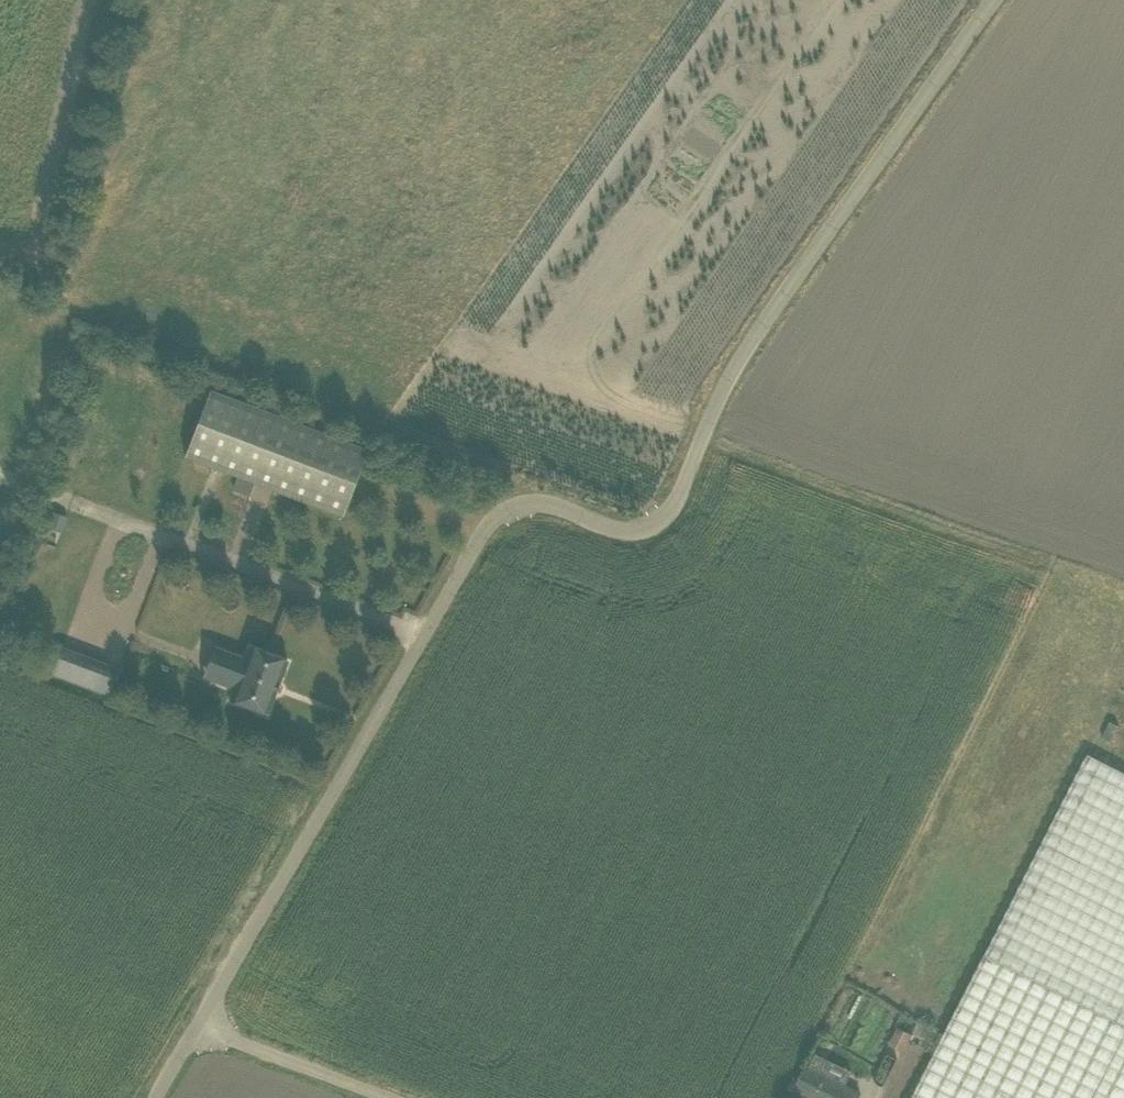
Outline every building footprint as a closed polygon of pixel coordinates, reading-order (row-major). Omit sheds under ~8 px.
[(343,517),(350,498),(367,451),(210,391),(185,457),(343,517)] [(47,527),(62,533),(68,518),(53,512),(47,527)] [(227,651),(216,682),(234,690),(230,701),(267,715),(288,661),(250,647),(246,658),(227,651)] [(105,665),(96,690),(111,696),(121,671),(105,665)] [(1088,754),(986,956),(985,955),(912,1097),(1123,1097),(1123,773),(1088,754)] [(889,1046),(907,1049),(910,1031),(893,1028),(889,1046)] [(791,1091),(805,1097),(857,1097),(860,1093),(804,1065),(791,1091)]
